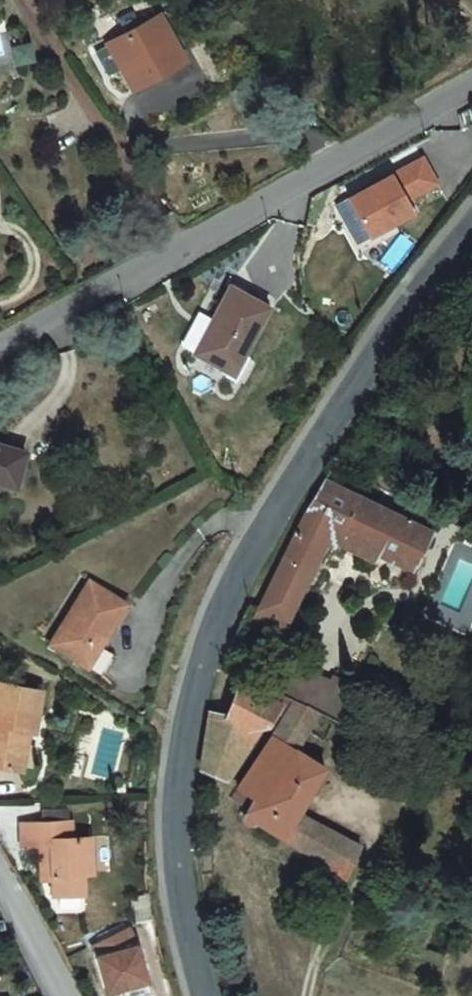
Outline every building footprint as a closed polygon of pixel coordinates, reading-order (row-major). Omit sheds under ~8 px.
[(154,19),(110,45),(136,89),(161,74),(155,64),(174,53),(154,19)] [(0,65),(0,77),(2,85),(21,80),(17,61),(0,65)] [(358,198),(384,243),(427,218),(422,209),(453,191),(437,164),(406,182),(401,174),(358,198)] [(195,353),(232,374),(265,309),(228,289),(195,353)] [(295,559),(252,640),(285,660),(334,568),(363,586),(358,598),(370,605),(377,593),(403,608),(423,570),(320,510),(295,559)] [(75,602),(39,665),(77,689),(114,626),(75,602)] [(301,747),(326,708),(270,681),(248,718),(270,730),(301,747)] [(0,702),(0,784),(19,787),(25,750),(32,751),(38,708),(0,702)] [(210,732),(206,748),(229,761),(233,762),(236,761),(242,754),(246,745),(246,736),(245,731),(242,726),(215,712),(210,732)] [(284,777),(301,747),(270,730),(260,748),(268,754),(227,817),(243,829),(234,847),(234,854),(235,860),(238,863),(242,865),(246,865),(253,854),(338,904),(358,872),(301,836),(321,804),(284,777)] [(212,812),(229,761),(206,748),(202,770),(195,802),(212,812)] [(106,888),(102,851),(81,852),(79,837),(30,840),(31,864),(49,863),(50,883),(63,883),(66,911),(101,907),(100,889),(106,888)]
